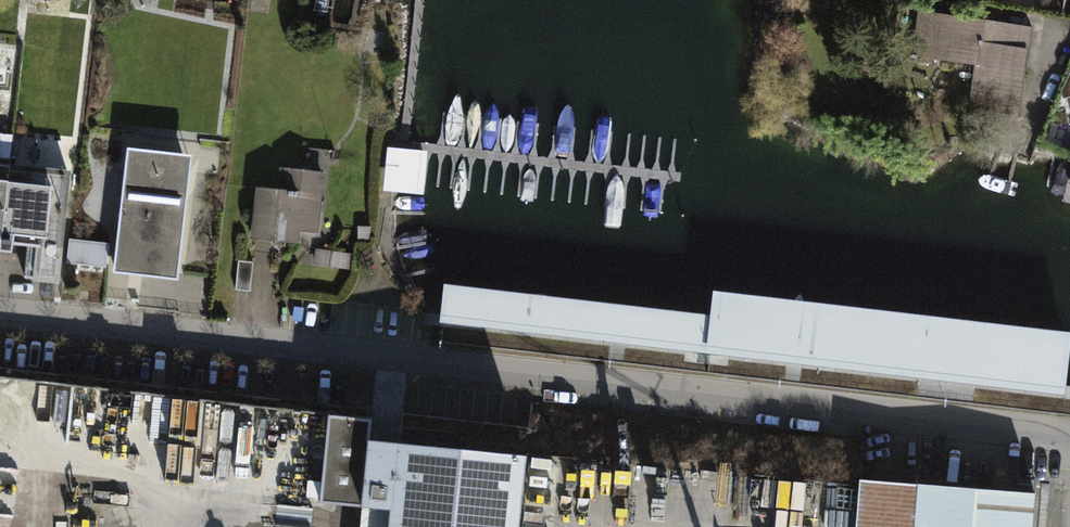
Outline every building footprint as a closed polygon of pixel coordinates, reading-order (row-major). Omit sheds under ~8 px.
[(1018,114),(1031,28),(917,11),(910,57),(975,66),(969,107),(1018,114)] [(1069,74),(1061,91),(1063,99),(1068,98),(1069,105),(1069,74)] [(398,149),(387,148),(382,191),(424,196),(428,152),(398,149)] [(193,157),(127,149),(112,274),(178,282),(193,157)] [(71,172),(0,164),(0,253),(13,254),(13,247),(36,249),(33,282),(59,285),(71,172)] [(319,234),(325,172),(279,167),(277,189),(257,187),(251,240),(298,244),(300,232),(319,234)] [(108,244),(68,240),(66,264),(106,269),(108,244)] [(236,291),(251,292),(253,262),(238,261),(236,291)] [(440,342),(1069,414),(1069,387),(1067,387),(1069,357),(1069,334),(713,293),(710,316),(444,286),(443,289),(439,324),(443,325),(440,342)] [(360,511),(367,444),(369,422),(328,417),(318,505),(360,511)] [(528,460),(367,444),(360,511),(390,514),(389,526),(521,526),(528,460)] [(860,482),(857,526),(1033,526),(1036,496),(860,482)] [(360,511),(359,526),(389,526),(390,514),(360,511)]
